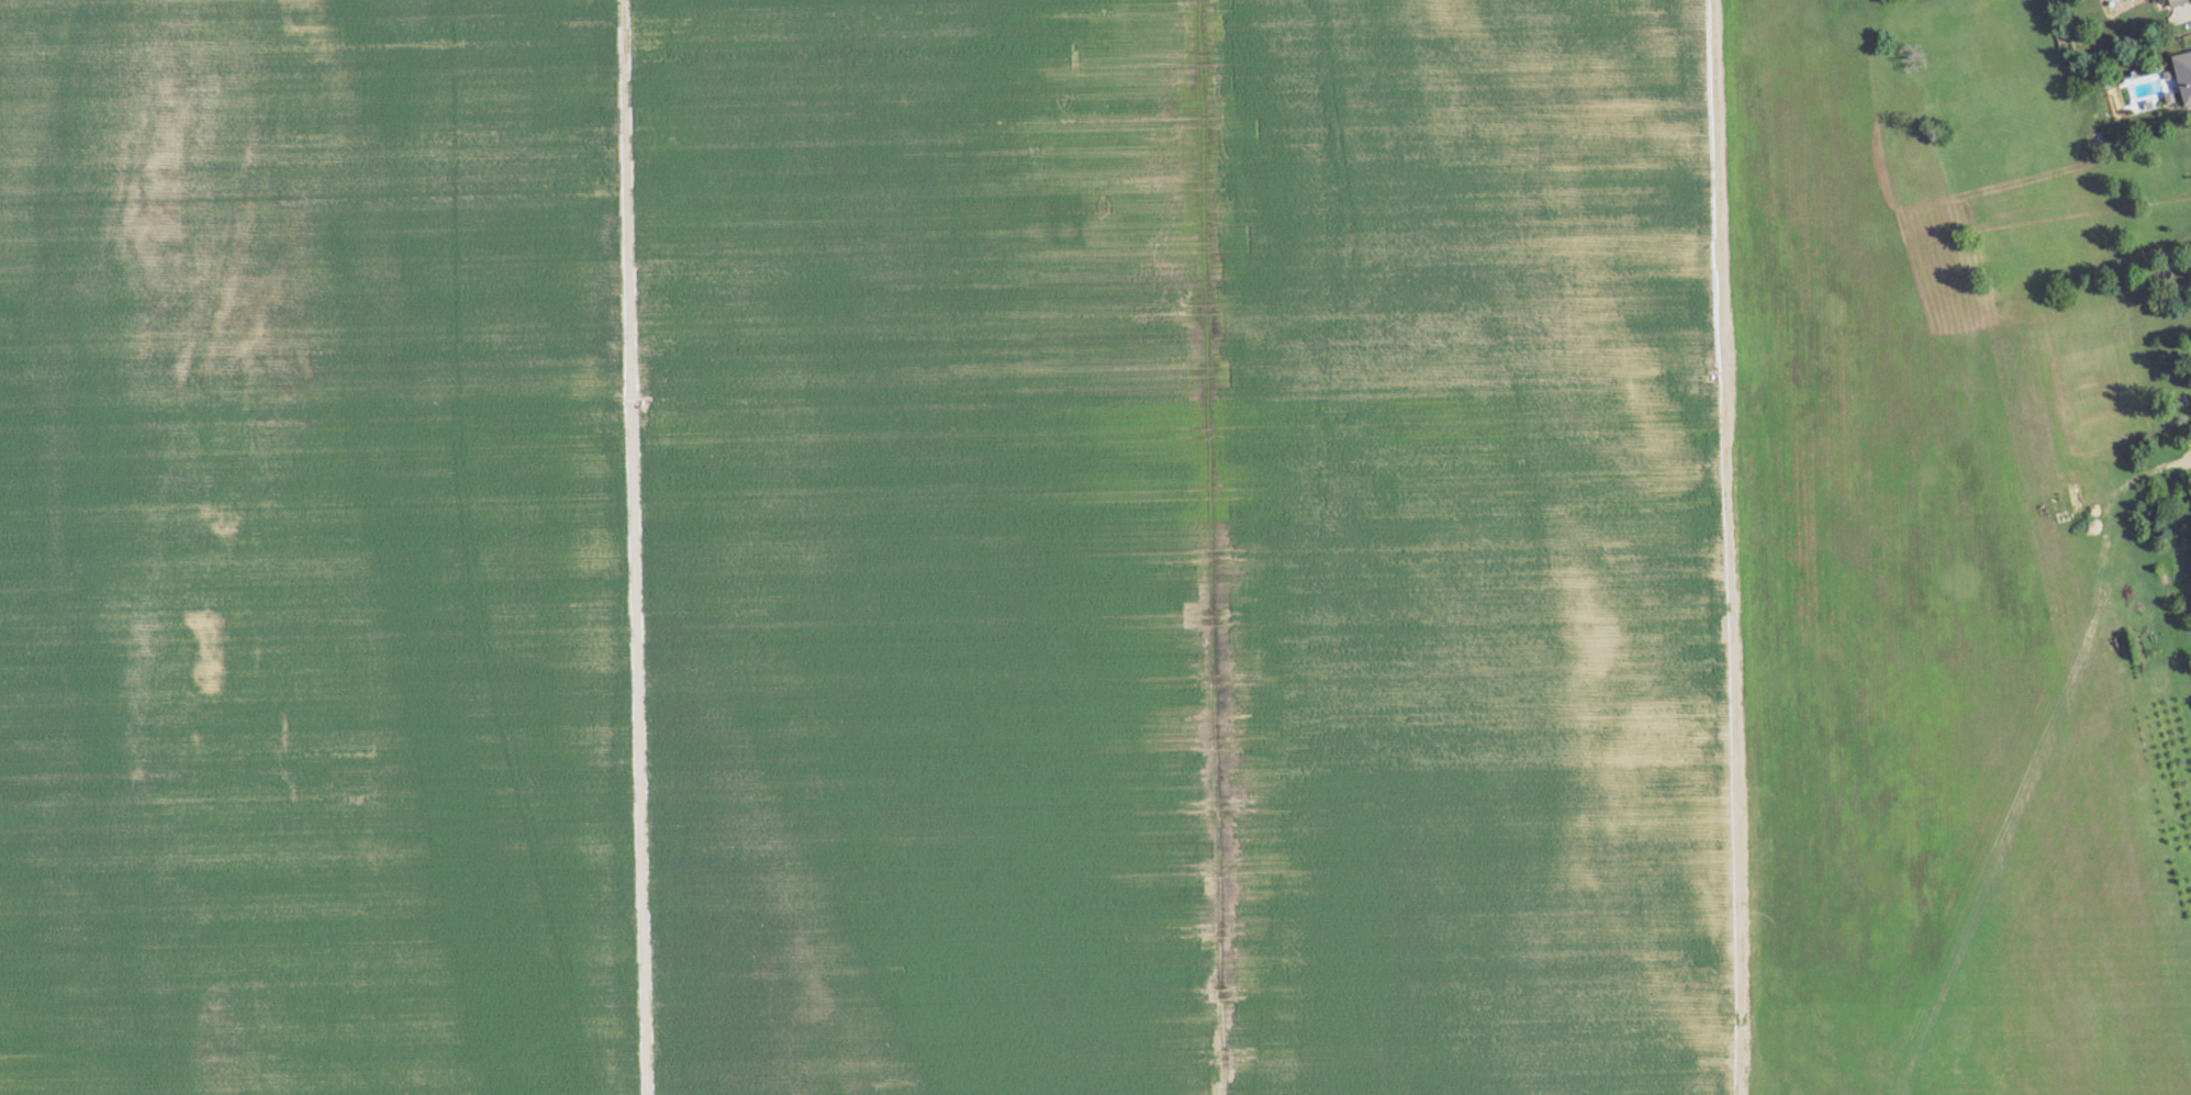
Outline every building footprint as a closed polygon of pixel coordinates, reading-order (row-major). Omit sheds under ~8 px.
[(2172,56),(2176,70),(2166,73),(2167,79),(2178,77),(2185,107),(2190,105),(2190,52),(2172,56)]
